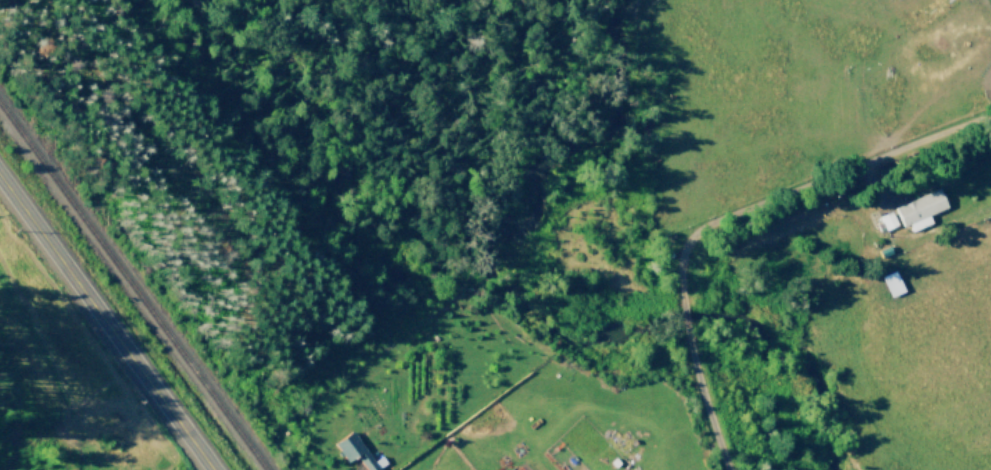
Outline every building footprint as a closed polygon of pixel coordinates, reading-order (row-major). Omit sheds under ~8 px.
[(947,209),(941,190),(895,205),(902,227),(910,225),(912,231),(932,225),(929,215),(947,209)] [(904,292),(896,271),(881,277),(890,298),(904,292)] [(347,463),(358,457),(365,469),(377,469),(355,432),(335,443),(347,463)]
